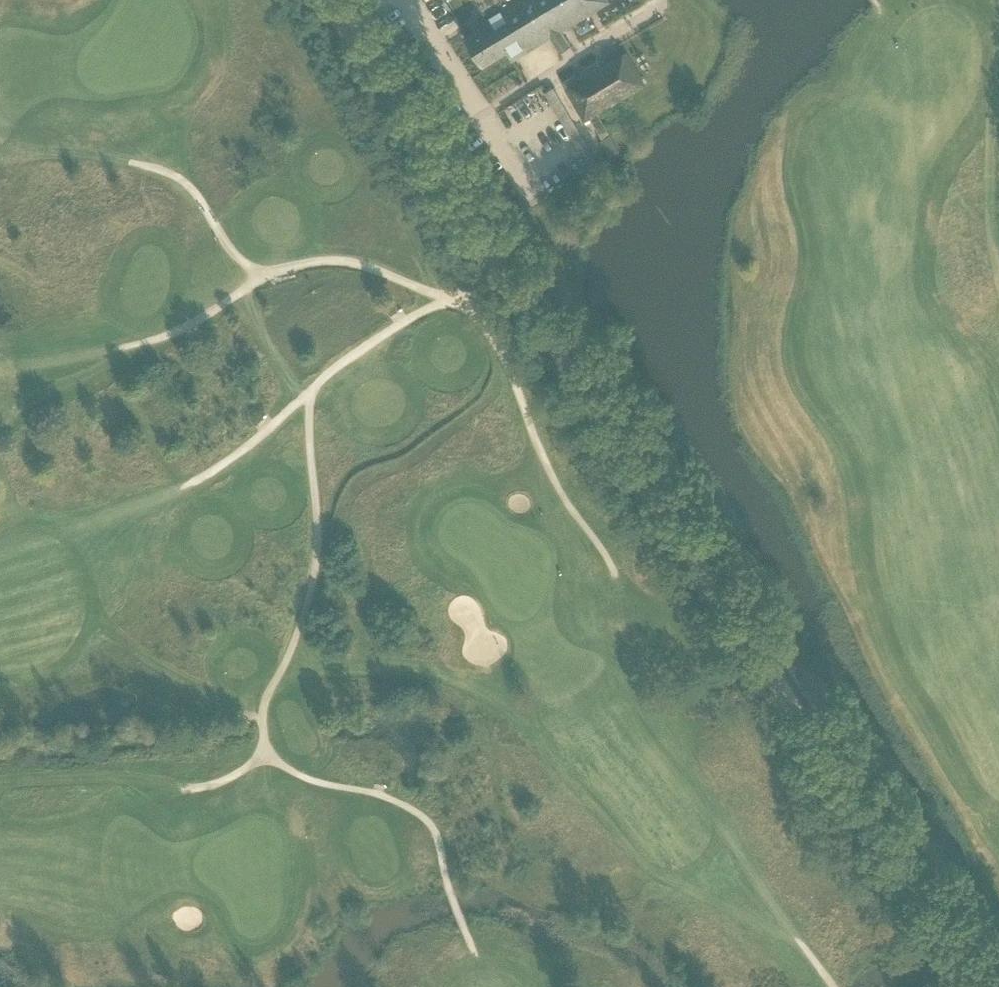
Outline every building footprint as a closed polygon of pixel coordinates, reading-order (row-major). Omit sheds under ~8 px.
[(464,37),(482,67),(506,52),(509,57),(526,47),(547,34),(553,43),(564,36),(559,27),(598,4),(606,0),(506,0),(492,9),(487,0),(475,0),(483,14),(488,23),(464,37)] [(596,61),(561,82),(583,122),(590,118),(602,139),(609,135),(597,114),(645,86),(625,51),(599,66),(596,61)]
